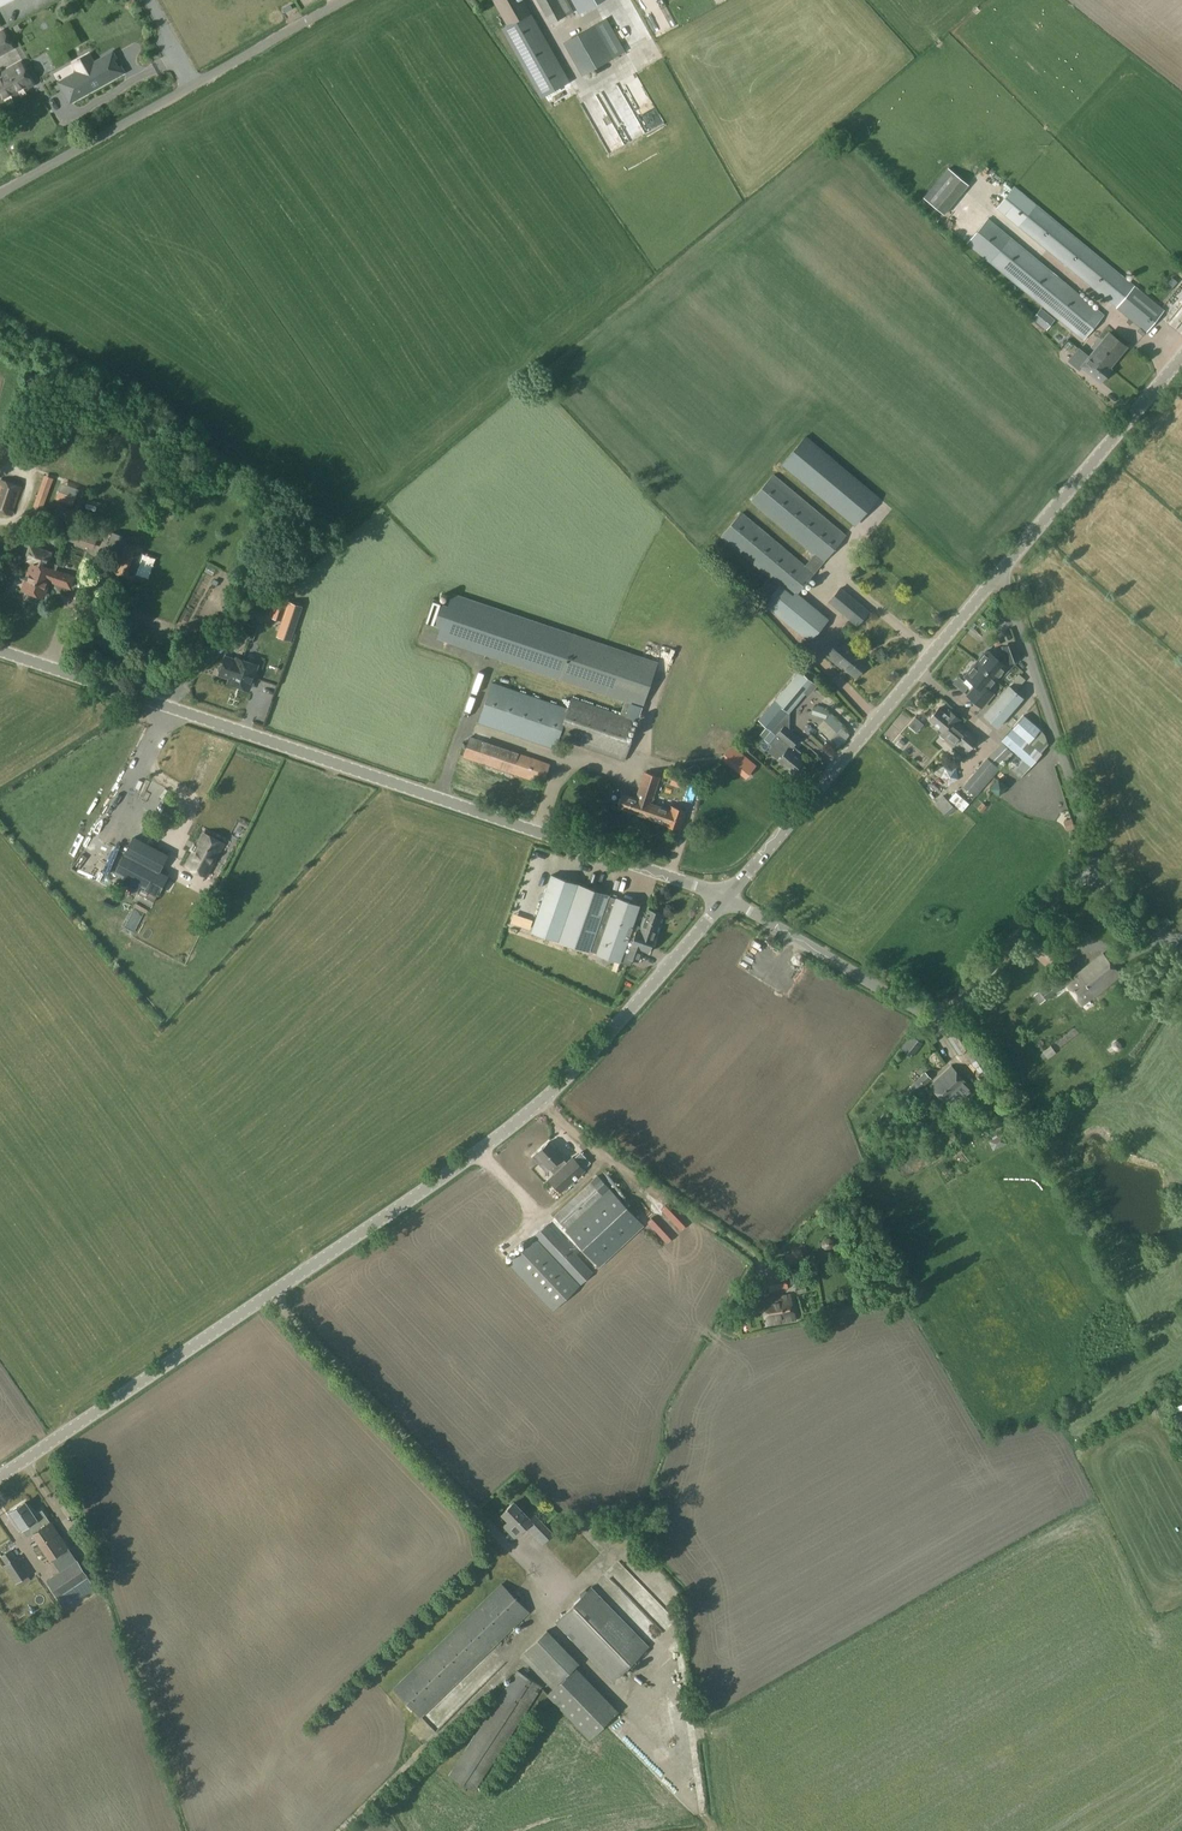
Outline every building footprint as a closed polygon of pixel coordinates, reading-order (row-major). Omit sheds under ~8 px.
[(507,25),(501,28),(541,98),(570,82),(531,13),(524,0),(493,0),(492,0),(507,25)] [(550,25),(574,11),(568,0),(536,0),(550,25)] [(580,13),(602,0),(572,0),(580,13)] [(592,26),(564,42),(582,75),(583,74),(612,58),(625,51),(607,18),(594,25),(592,26)] [(12,48),(3,30),(0,32),(0,55),(12,48)] [(73,69),(52,80),(65,102),(120,70),(115,62),(112,64),(109,58),(112,57),(107,49),(88,61),(83,52),(68,61),(73,69)] [(32,85),(20,63),(0,74),(0,102),(32,85)] [(76,112),(78,119),(87,117),(85,110),(76,112)] [(1014,186),(996,208),(1145,332),(1163,311),(1014,186)] [(1083,340),(1104,315),(988,218),(966,244),(1083,340)] [(1046,330),(1054,320),(1041,308),(1032,319),(1046,330)] [(1181,342),(1181,309),(1166,330),(1181,342)] [(1078,348),(1068,361),(1079,370),(1082,366),(1100,382),(1111,369),(1109,368),(1127,347),(1108,332),(1098,345),(1100,346),(1094,355),(1092,353),(1089,357),(1078,348)] [(1151,446),(1153,448),(1165,440),(1160,432),(1147,440),(1150,446),(1151,446)] [(805,436),(782,464),(854,524),(877,497),(805,436)] [(741,512),(720,536),(787,593),(772,611),(793,629),(811,606),(797,595),(846,535),(773,474),(750,501),(814,555),(805,565),(741,512)] [(0,479),(0,511),(12,515),(22,487),(0,479)] [(59,491),(56,498),(72,504),(75,497),(59,491)] [(40,514),(46,496),(37,493),(31,511),(40,514)] [(133,579),(143,549),(126,542),(115,574),(133,579)] [(31,563),(55,571),(57,565),(47,562),(50,553),(30,546),(25,561),(31,563)] [(73,577),(55,571),(31,563),(23,589),(43,596),(49,580),(69,587),(73,577)] [(205,579),(190,603),(205,612),(219,588),(205,579)] [(829,603),(849,620),(851,618),(858,624),(866,614),(859,608),(861,606),(840,589),(829,603)] [(433,599),(425,622),(441,627),(437,638),(557,678),(559,679),(626,701),(622,714),(620,714),(572,697),(569,708),(567,707),(559,705),(492,682),(479,721),(479,722),(555,748),(559,738),(625,760),(631,740),(626,738),(633,718),(628,716),(632,703),(643,706),(658,662),(574,634),(571,633),(452,594),(451,597),(449,604),(438,600),(433,599)] [(303,606),(277,598),(269,618),(281,621),(275,636),(290,642),(303,606)] [(811,606),(793,629),(809,642),(828,620),(811,606)] [(239,626),(224,638),(232,648),(246,635),(239,626)] [(840,639),(826,655),(843,668),(844,667),(856,676),(866,663),(855,654),(856,652),(840,639)] [(1014,643),(1002,647),(1011,671),(1022,667),(1014,643)] [(978,661),(997,677),(1006,666),(995,656),(994,654),(991,651),(988,651),(987,650),(985,653),(982,653),(979,657),(979,660),(978,661)] [(236,660),(225,656),(222,665),(220,666),(219,667),(218,669),(218,671),(220,672),(219,674),(230,678),(228,683),(249,690),(250,687),(251,687),(253,686),(253,684),(253,682),(252,680),(257,665),(237,658),(236,660)] [(978,661),(973,667),(971,667),(968,671),(968,673),(965,676),(975,685),(967,695),(982,707),(993,694),(987,689),(997,677),(978,661)] [(764,710),(757,718),(767,727),(774,719),(784,707),(788,710),(804,690),(806,692),(815,681),(799,668),(764,710)] [(1019,687),(1025,679),(1020,675),(1013,683),(1019,687)] [(967,687),(959,681),(953,689),(961,696),(967,687)] [(998,727),(1024,697),(1009,684),(983,715),(998,727)] [(998,769),(994,775),(997,778),(1005,783),(1006,784),(1012,776),(1013,775),(1020,780),(1031,766),(1048,744),(1042,725),(1037,707),(1035,702),(1026,712),(1019,722),(1017,725),(1000,742),(1002,743),(1007,747),(1014,754),(1000,770),(998,769)] [(813,704),(810,712),(824,717),(823,718),(830,725),(837,717),(828,709),(813,704)] [(926,717),(931,707),(923,704),(919,714),(926,717)] [(957,731),(962,725),(954,718),(956,716),(948,709),(945,713),(938,708),(928,720),(942,731),(939,735),(940,735),(949,725),(957,731)] [(770,745),(767,750),(779,760),(793,773),(803,761),(799,757),(804,752),(795,745),(801,738),(788,727),(785,724),(784,725),(782,727),(776,734),(768,744),(770,745)] [(978,738),(962,725),(957,731),(949,725),(940,735),(964,755),(978,738)] [(102,746),(102,752),(117,752),(116,737),(109,737),(109,745),(102,746)] [(543,784),(550,764),(470,737),(463,757),(543,784)] [(987,758),(963,786),(976,797),(994,775),(998,769),(1000,770),(1014,754),(1007,747),(1002,743),(987,758)] [(756,765),(731,744),(720,758),(745,779),(756,765)] [(956,769),(957,762),(944,761),(943,767),(938,765),(934,775),(940,777),(948,785),(958,779),(956,770),(956,769)] [(638,791),(653,796),(659,777),(645,772),(638,791)] [(673,773),(669,784),(687,790),(691,779),(673,773)] [(650,803),(653,796),(638,791),(636,798),(623,794),(618,808),(652,820),(657,805),(650,803)] [(956,810),(948,802),(940,809),(947,817),(956,810)] [(165,805),(160,813),(174,821),(179,812),(165,805)] [(657,805),(652,820),(680,829),(686,812),(672,807),(671,810),(657,805)] [(220,850),(221,851),(223,847),(221,846),(222,845),(201,835),(186,866),(207,876),(220,850)] [(158,873),(167,856),(133,839),(124,856),(132,860),(122,880),(155,897),(165,877),(158,873)] [(553,876),(533,933),(590,952),(590,951),(597,953),(597,954),(620,962),(628,938),(633,940),(627,958),(638,961),(642,950),(649,952),(655,936),(656,937),(658,932),(656,932),(662,914),(648,909),(644,919),(643,918),(640,926),(633,924),(639,905),(616,897),(615,898),(608,896),(609,895),(553,876)] [(1025,948),(1046,968),(1065,949),(1043,929),(1025,948)] [(1033,996),(1039,1005),(1065,986),(1082,1007),(1120,977),(1103,954),(1071,978),(1064,970),(1033,996)] [(947,1039),(958,1056),(962,1054),(969,1066),(972,1064),(980,1076),(978,1078),(983,1086),(993,1080),(980,1058),(982,1056),(963,1028),(947,1039)] [(912,1057),(921,1045),(912,1037),(902,1049),(912,1057)] [(1115,1040),(1112,1042),(1111,1044),(1111,1047),(1115,1051),(1118,1051),(1121,1048),(1122,1045),(1118,1040),(1115,1040)] [(967,1085),(952,1067),(931,1086),(945,1103),(949,1100),(953,1104),(968,1091),(964,1087),(967,1085)] [(908,1089),(914,1095),(931,1079),(924,1072),(914,1083),(908,1089)] [(977,1109),(989,1125),(998,1117),(984,1102),(977,1109)] [(562,1158),(563,1157),(549,1142),(533,1157),(539,1164),(542,1162),(549,1169),(554,1174),(547,1179),(561,1193),(585,1171),(584,1170),(591,1163),(580,1152),(573,1158),(572,1157),(566,1162),(562,1158)] [(502,1161),(514,1177),(526,1168),(514,1152),(502,1161)] [(528,1194),(540,1188),(530,1169),(518,1175),(528,1194)] [(598,1176),(555,1216),(568,1229),(611,1190),(598,1176)] [(568,1229),(567,1230),(573,1237),(600,1266),(643,1225),(613,1193),(611,1190),(568,1229)] [(593,1274),(547,1224),(507,1263),(553,1312),(593,1274)] [(787,1264),(803,1261),(801,1248),(785,1251),(787,1264)] [(788,1270),(804,1267),(803,1262),(787,1265),(788,1270)] [(791,1273),(765,1277),(767,1291),(787,1288),(786,1283),(792,1282),(791,1273)] [(797,1294),(807,1292),(805,1283),(795,1285),(797,1294)] [(771,1292),(773,1298),(789,1295),(787,1289),(771,1292)] [(764,1301),(769,1325),(795,1320),(790,1296),(764,1301)] [(43,1509),(34,1515),(25,1502),(11,1512),(11,1513),(9,1514),(19,1530),(22,1528),(27,1537),(32,1534),(51,1560),(69,1547),(43,1509)] [(504,1525),(514,1536),(525,1526),(542,1544),(553,1533),(535,1514),(529,1519),(514,1503),(503,1514),(509,1521),(504,1525)] [(593,1548),(598,1556),(610,1549),(605,1540),(593,1548)] [(29,1575),(17,1557),(12,1549),(1,1556),(6,1565),(4,1566),(16,1584),(29,1575)] [(47,1580),(60,1599),(89,1578),(77,1560),(47,1580)] [(527,1611),(501,1582),(392,1688),(419,1715),(527,1611)] [(555,1622),(613,1682),(649,1646),(592,1587),(555,1622)] [(590,1737),(617,1709),(574,1666),(578,1662),(546,1631),(521,1656),(552,1687),(546,1693),(590,1737)] [(542,1687),(517,1670),(449,1774),(474,1791),(542,1687)] [(423,1724),(432,1734),(462,1705),(451,1694),(445,1700),(447,1701),(423,1724)]
